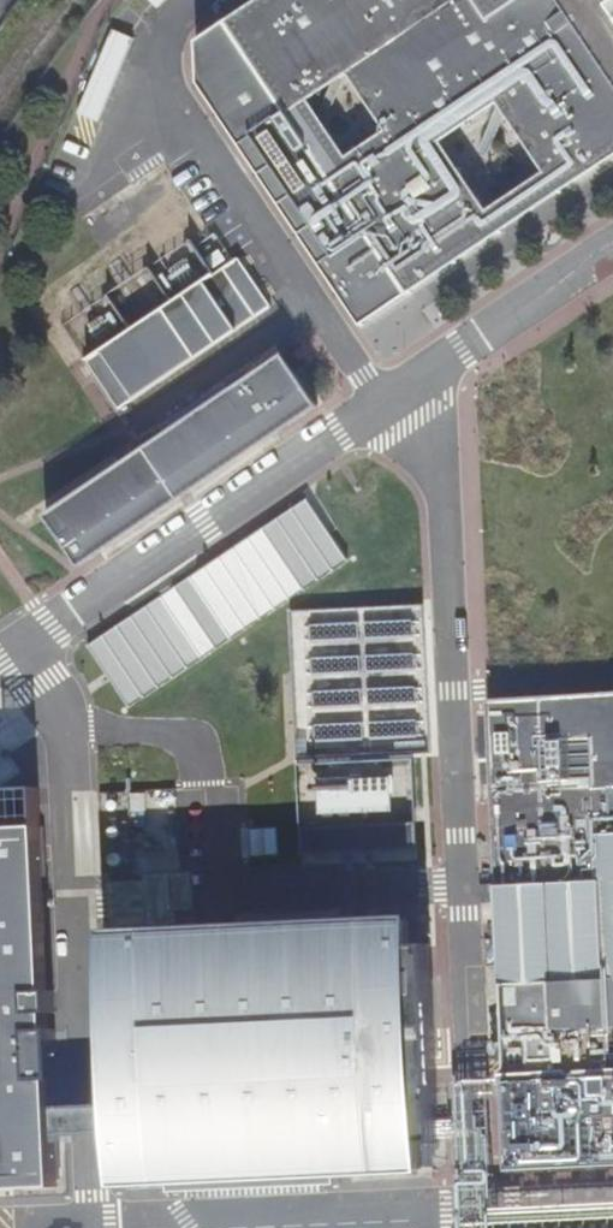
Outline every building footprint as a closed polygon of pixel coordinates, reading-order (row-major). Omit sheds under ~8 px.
[(192,39),(193,84),(356,322),(612,151),(612,0),(251,0),(192,39)] [(90,360),(87,361),(120,410),(272,306),(239,257),(215,274),(166,307),(90,360)] [(48,517),(83,568),(320,406),(285,355),(221,399),(215,391),(163,427),(169,435),(48,517)] [(307,498),(87,645),(128,710),(348,562),(307,498)] [(427,601),(294,607),(304,818),(345,816),(346,852),(424,848),(420,753),(435,753),(427,601)] [(472,699),(475,759),(493,759),(498,864),(486,865),(487,888),(499,888),(504,969),(491,969),(494,1031),(506,1030),(510,1098),(500,1098),(501,1111),(510,1111),(512,1167),(612,1163),(612,691),(472,699)] [(0,828),(0,1190),(59,1187),(56,1136),(55,1107),(53,1080),(58,1079),(56,1028),(51,1029),(50,1013),(55,1012),(54,990),(49,990),(41,826),(0,828)] [(410,921),(108,935),(116,1104),(118,1133),(120,1182),(422,1167),(421,1144),(440,1143),(431,944),(411,945),(410,921)] [(89,1105),(55,1107),(56,1136),(91,1134),(118,1133),(116,1104),(89,1105)]
